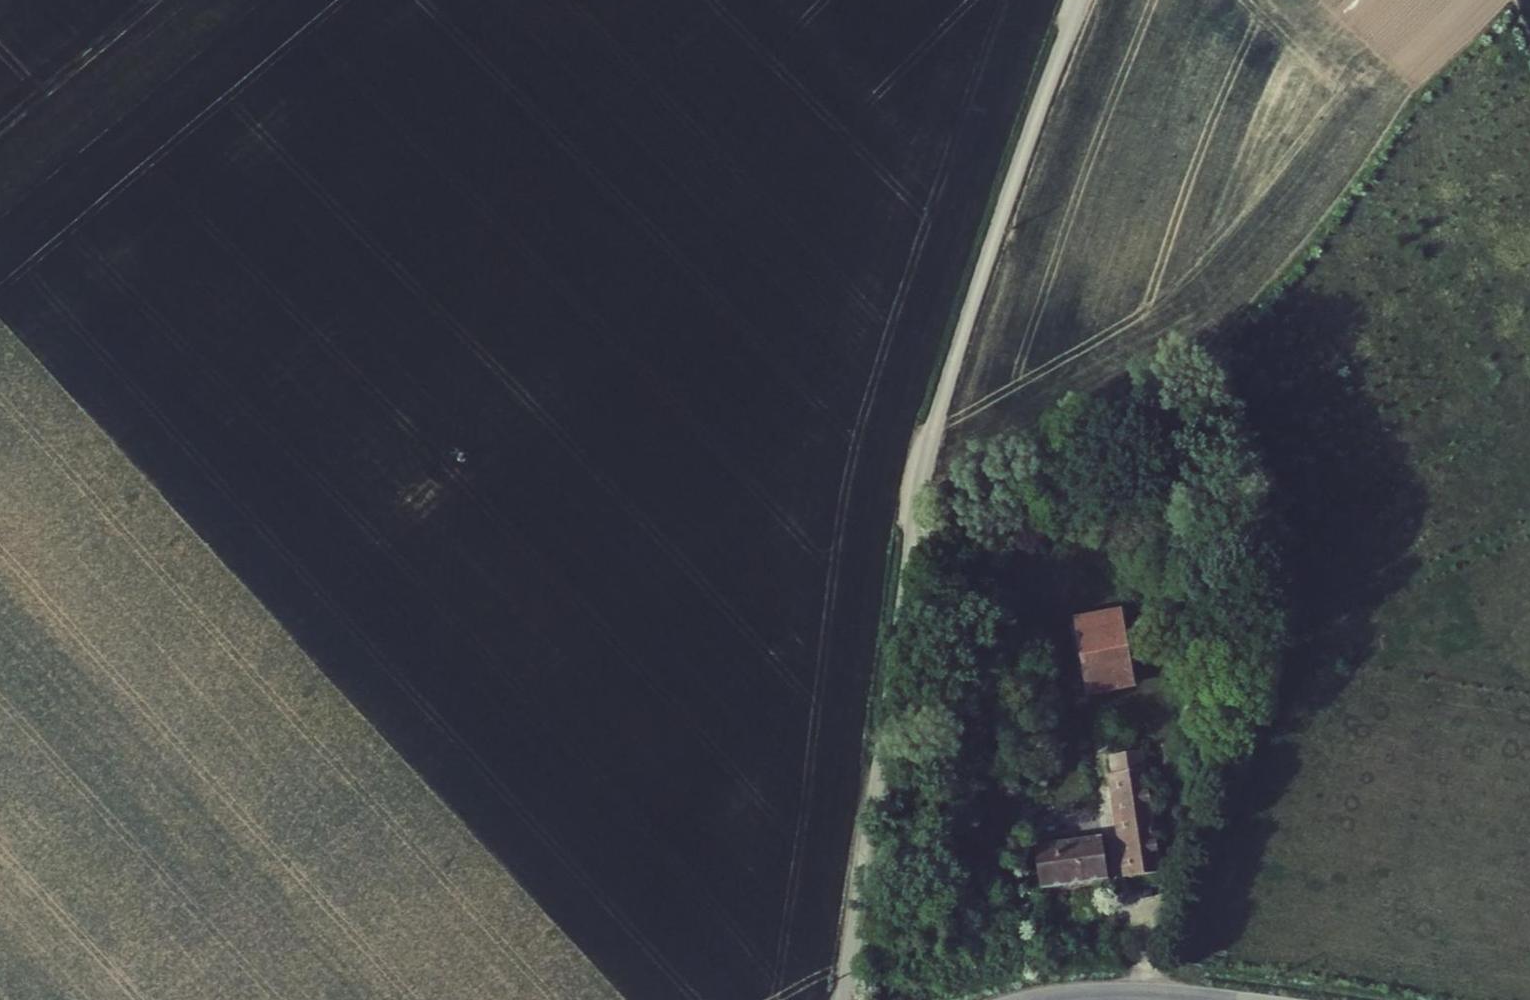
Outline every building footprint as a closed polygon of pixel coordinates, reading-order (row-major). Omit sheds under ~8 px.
[(1124,619),(1121,604),(1021,625),(1038,706),(1136,685),(1133,662),(1124,619)] [(1157,874),(1141,751),(1109,758),(1126,879),(1157,874)] [(1036,891),(1103,880),(1096,838),(1029,849),(1036,891)]
